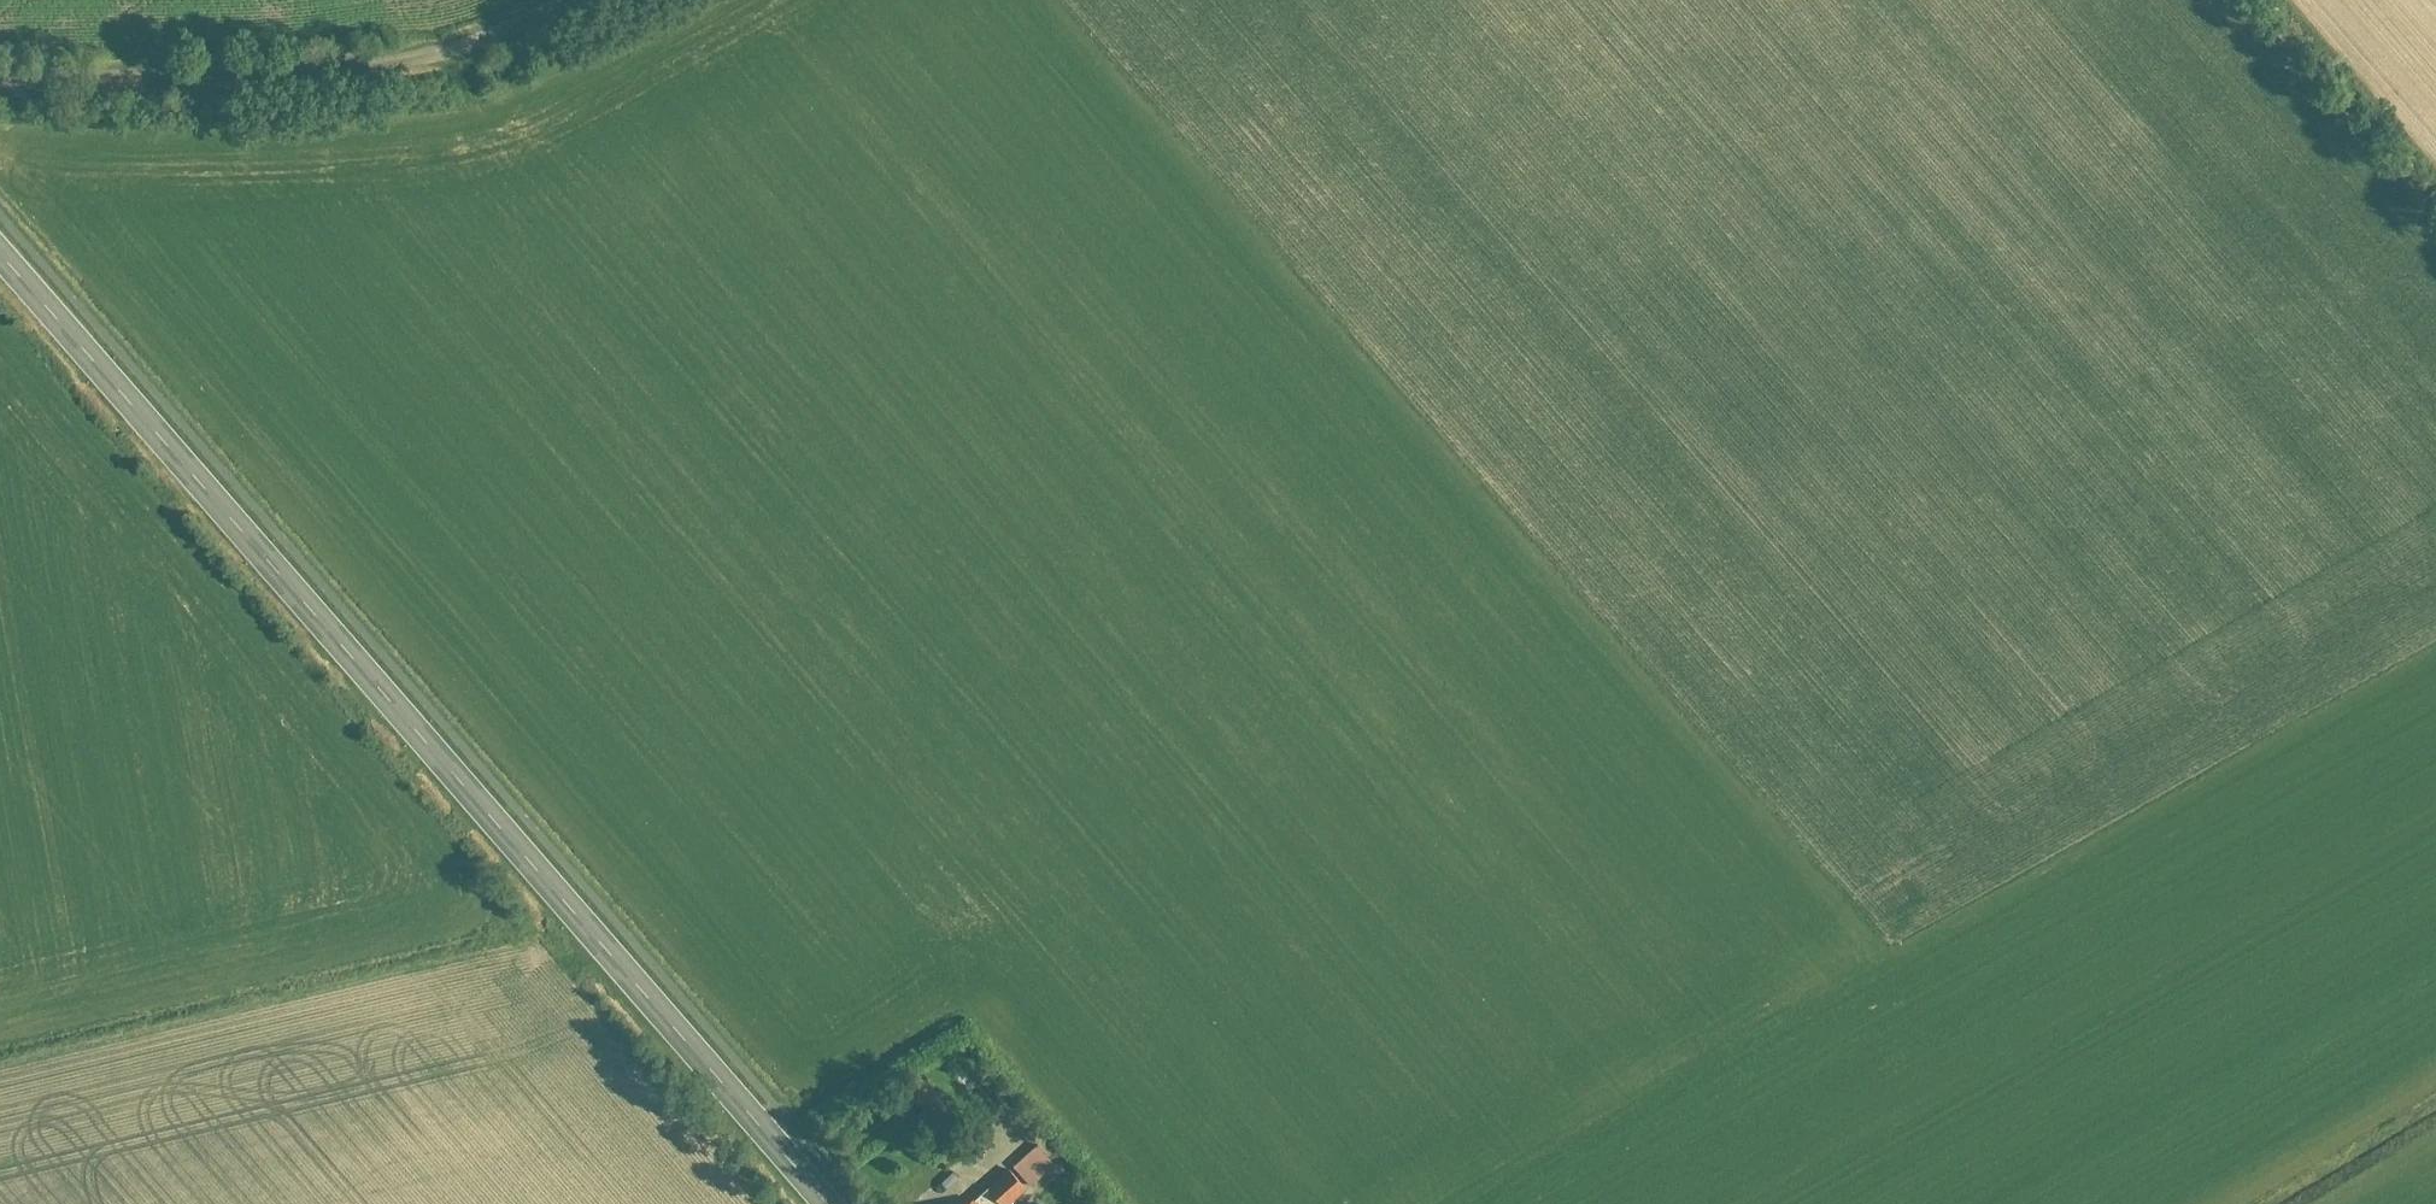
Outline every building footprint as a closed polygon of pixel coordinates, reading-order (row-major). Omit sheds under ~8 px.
[(932,1071),(903,1096),(951,1150),(980,1125),(932,1071)] [(989,1191),(1000,1203),(1016,1203),(1055,1172),(1038,1151),(989,1191)] [(973,1203),(995,1203),(985,1193),(973,1203)]
